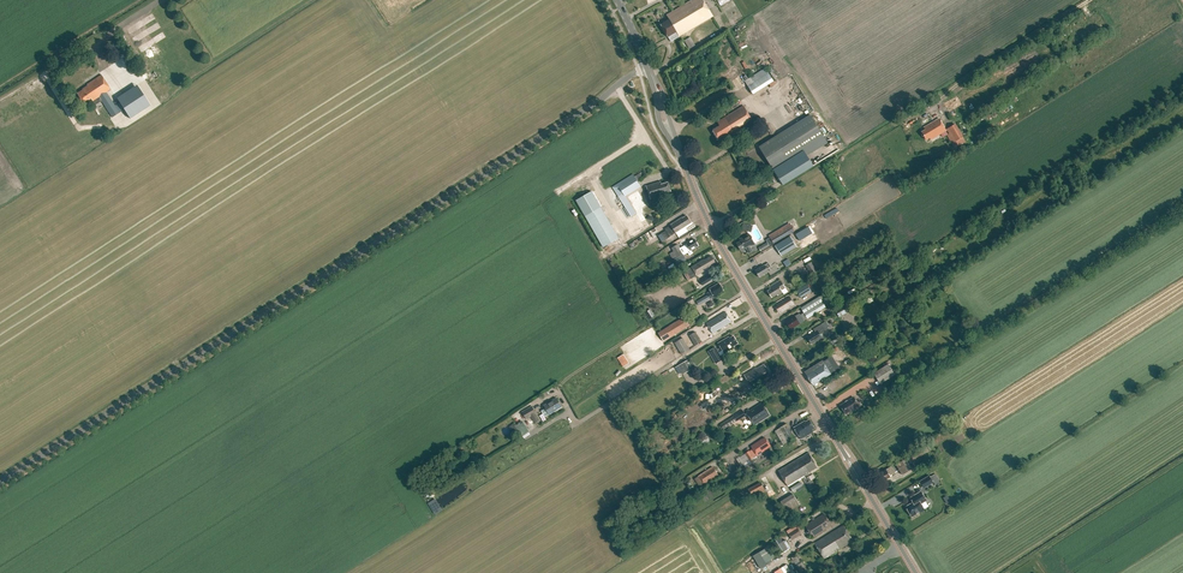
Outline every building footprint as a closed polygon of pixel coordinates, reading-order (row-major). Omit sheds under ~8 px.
[(670,42),(679,37),(713,17),(703,0),(692,0),(666,15),(669,20),(660,25),(668,37),(670,42)] [(685,40),(690,49),(696,45),(691,36),(685,40)] [(123,55),(107,65),(117,80),(133,70),(123,55)] [(754,94),(776,81),(767,67),(746,80),(754,94)] [(83,90),(77,94),(84,104),(91,99),(95,105),(101,101),(112,118),(120,113),(119,112),(115,105),(107,93),(108,92),(111,90),(101,75),(87,85),(87,86),(82,89),(83,90)] [(731,136),(753,122),(743,106),(717,122),(719,126),(712,130),(719,140),(724,137),(725,138),(730,135),(731,136)] [(812,114),(759,147),(773,170),(826,137),(812,114)] [(940,134),(946,131),(939,118),(923,127),(925,130),(921,132),(925,140),(929,138),(930,140),(940,134)] [(954,142),(962,137),(954,124),(946,129),(954,142)] [(636,213),(625,196),(637,188),(636,188),(640,185),(633,174),(612,187),(618,196),(631,216),(636,213)] [(661,184),(660,181),(646,186),(650,200),(666,195),(665,193),(671,192),(668,182),(661,184)] [(576,200),(584,213),(585,216),(603,247),(619,238),(601,207),(599,204),(592,191),(576,200)] [(837,207),(824,215),(826,219),(840,211),(837,207)] [(691,223),(686,215),(682,218),(682,217),(664,229),(665,231),(659,234),(663,240),(691,223)] [(748,231),(750,225),(743,223),(741,230),(748,231)] [(770,238),(774,243),(795,230),(791,225),(770,238)] [(653,237),(659,233),(655,228),(650,231),(653,237)] [(752,251),(750,247),(755,244),(748,234),(740,239),(741,241),(736,243),(741,250),(745,248),(746,249),(749,253),(752,251)] [(793,241),(790,237),(775,246),(781,256),(797,247),(793,241)] [(689,255),(693,253),(691,250),(698,246),(694,239),(686,244),(687,244),(683,246),(689,255)] [(761,251),(769,246),(767,242),(759,247),(761,251)] [(677,257),(683,253),(678,244),(671,248),(673,251),(669,254),(672,257),(676,255),(677,257)] [(691,267),(696,275),(708,269),(707,268),(716,263),(711,256),(703,261),(703,260),(691,267)] [(788,259),(783,262),(786,267),(791,264),(788,259)] [(811,275),(817,272),(811,262),(805,265),(811,275)] [(770,266),(768,263),(755,270),(759,277),(768,272),(766,269),(770,266)] [(691,278),(696,275),(691,267),(686,270),(691,278)] [(778,295),(782,292),(781,290),(785,288),(780,280),(769,287),(770,289),(767,291),(771,297),(777,294),(778,295)] [(801,297),(812,291),(811,289),(813,288),(810,282),(797,290),(801,297)] [(714,297),(719,294),(718,293),(723,290),(719,283),(709,288),(710,290),(709,290),(710,291),(707,293),(708,295),(697,301),(698,305),(710,298),(710,299),(714,296),(714,297)] [(804,312),(807,317),(807,318),(825,307),(824,305),(830,301),(825,293),(801,308),(804,312)] [(781,312),(794,304),(789,296),(776,305),(777,306),(775,307),(778,312),(780,311),(781,312)] [(839,317),(850,311),(846,303),(835,310),(839,317)] [(910,305),(905,307),(911,318),(916,315),(910,305)] [(731,322),(727,315),(725,311),(718,316),(706,323),(712,333),(731,322)] [(803,320),(807,317),(804,312),(800,315),(799,313),(786,322),(790,329),(804,321),(803,320)] [(664,341),(693,323),(687,314),(658,332),(664,341)] [(811,344),(821,338),(819,334),(829,328),(825,322),(813,329),(815,332),(807,337),(811,344)] [(695,345),(701,342),(695,331),(689,335),(695,345)] [(737,343),(733,336),(729,338),(728,337),(718,343),(720,346),(716,349),(715,347),(708,352),(715,364),(722,360),(718,352),(722,350),(724,353),(733,347),(732,346),(737,343)] [(681,354),(690,349),(683,337),(674,342),(681,354)] [(623,354),(617,358),(623,367),(629,363),(623,354)] [(813,385),(840,368),(832,356),(823,361),(823,360),(812,367),(805,372),(807,375),(813,385)] [(683,374),(693,368),(687,359),(678,365),(683,374)] [(770,373),(764,364),(757,368),(756,367),(744,375),(753,389),(770,379),(768,375),(770,373)] [(880,384),(895,374),(888,364),(873,373),(880,384)] [(542,411),(545,416),(561,406),(556,397),(544,405),(546,408),(542,411)] [(854,409),(859,407),(859,406),(853,397),(840,405),(846,414),(854,409)] [(754,424),(769,415),(761,403),(746,412),(754,424)] [(719,413),(725,410),(721,404),(716,407),(719,413)] [(539,420),(535,413),(536,413),(532,406),(522,412),(526,418),(531,416),(535,423),(539,420)] [(723,429),(737,421),(746,415),(742,409),(719,423),(723,429)] [(522,436),(530,431),(522,420),(515,425),(522,436)] [(801,439),(813,432),(812,430),(815,428),(809,420),(805,422),(805,421),(794,428),(801,439)] [(794,437),(786,424),(775,431),(783,444),(794,437)] [(708,435),(701,439),(704,444),(710,440),(708,435)] [(770,445),(765,437),(761,439),(750,446),(757,455),(767,448),(767,447),(770,445)] [(909,453),(913,460),(923,454),(919,447),(909,453)] [(750,460),(754,457),(749,450),(745,453),(750,460)] [(805,478),(804,476),(809,473),(809,472),(817,467),(808,452),(778,470),(788,486),(802,478),(805,483),(806,483),(810,490),(816,486),(811,479),(811,480),(809,476),(805,478)] [(912,468),(907,460),(902,462),(901,461),(891,467),(891,466),(877,474),(882,481),(886,479),(887,479),(890,477),(889,477),(890,476),(889,475),(895,472),(895,473),(899,471),(902,474),(912,468)] [(695,478),(697,482),(715,471),(713,467),(698,476),(695,478)] [(715,471),(697,482),(700,486),(703,484),(718,474),(715,471)] [(935,473),(930,477),(933,482),(935,485),(940,481),(935,473)] [(923,488),(933,482),(930,476),(919,482),(923,488)] [(749,500),(765,490),(761,482),(745,492),(749,500)] [(920,513),(925,510),(921,503),(926,500),(921,492),(911,498),(913,503),(906,507),(912,516),(919,512),(920,513)] [(778,503),(784,513),(801,503),(795,493),(778,503)] [(826,529),(825,528),(831,524),(824,513),(805,525),(810,534),(812,533),(814,537),(826,529)] [(824,558),(852,540),(842,525),(814,543),(824,558)] [(792,539),(802,534),(798,527),(788,533),(792,539)] [(785,540),(775,546),(780,554),(790,547),(785,540)] [(759,566),(776,556),(770,546),(753,556),(759,566)] [(802,562),(800,563),(800,561),(802,560),(798,554),(791,558),(801,572),(805,572),(808,571),(802,562)] [(832,568),(836,565),(832,558),(827,561),(832,568)]
